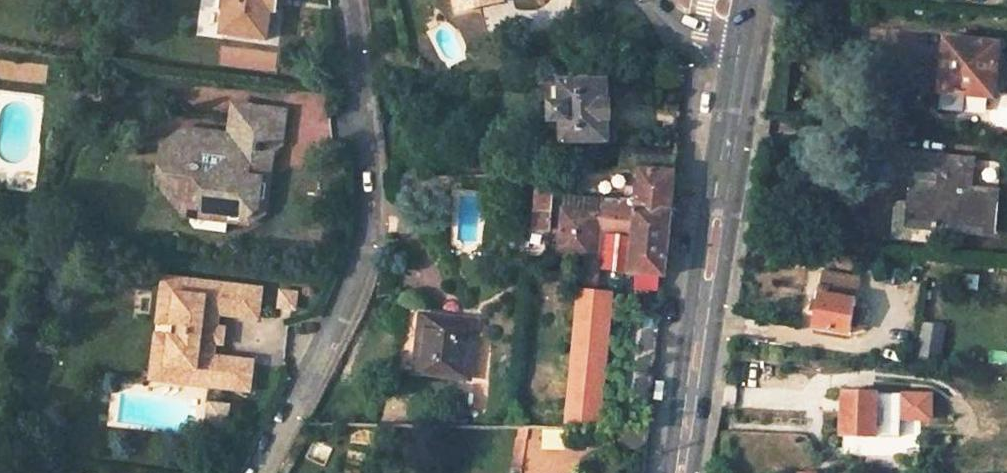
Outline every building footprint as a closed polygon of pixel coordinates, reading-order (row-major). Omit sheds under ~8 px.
[(220,5),(225,6),(221,31),(266,37),(270,7),(267,7),(268,0),(220,0),(220,5)] [(459,11),(502,0),(456,0),(459,11)] [(997,43),(948,39),(943,93),(993,98),(997,43)] [(608,143),(610,84),(566,82),(565,104),(553,103),(553,121),(564,122),(564,141),(608,143)] [(247,133),(248,126),(278,130),(281,112),(234,106),(231,131),(247,133)] [(247,133),(231,131),(231,136),(248,139),(246,157),(272,160),(277,161),(278,152),(285,145),(289,113),(281,112),(278,130),(248,126),(247,133)] [(231,136),(188,131),(185,149),(167,147),(164,170),(181,172),(178,197),(186,207),(229,213),(249,215),(259,208),(262,181),(269,182),(272,160),(246,157),(248,139),(231,136)] [(626,272),(661,275),(667,217),(672,170),(674,149),(621,150),(620,171),(634,171),(631,208),(614,206),(611,231),(630,233),(626,272)] [(976,158),(922,153),(915,223),(997,230),(1000,190),(973,188),(976,158)] [(229,213),(186,207),(178,197),(181,172),(164,170),(159,214),(227,223),(229,213)] [(529,229),(545,230),(550,182),(534,180),(529,229)] [(559,209),(554,253),(589,256),(593,213),(559,209)] [(859,277),(821,270),(811,325),(848,332),(859,277)] [(194,298),(195,284),(164,279),(151,382),(194,387),(194,382),(180,380),(181,371),(166,369),(171,325),(180,326),(184,297),(194,298)] [(249,394),(253,364),(213,360),(215,346),(217,330),(219,317),(229,318),(233,288),(195,284),(194,298),(184,297),(180,326),(171,325),(166,369),(181,371),(180,380),(194,382),(194,387),(249,394)] [(262,292),(233,288),(229,318),(259,322),(262,292)] [(578,289),(567,426),(597,428),(597,423),(609,293),(578,289)] [(416,317),(410,374),(460,381),(466,324),(416,317)] [(217,330),(215,346),(223,347),(225,331),(217,330)] [(899,391),(842,390),(841,416),(841,434),(898,435),(898,413),(899,391)] [(612,449),(644,450),(646,428),(612,430),(612,449)] [(509,472),(519,472),(527,429),(516,429),(509,472)]
